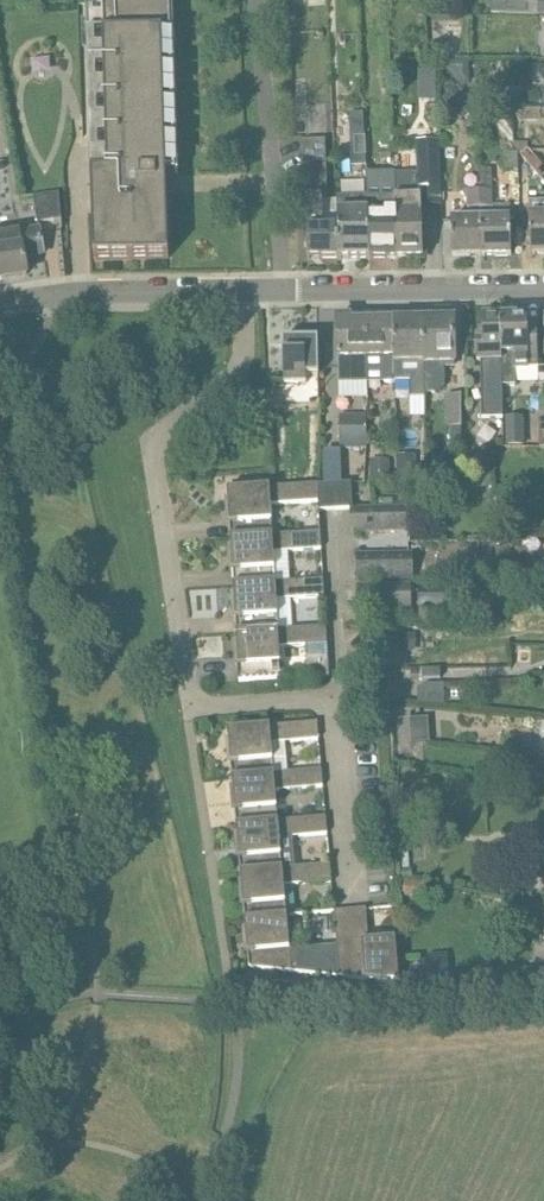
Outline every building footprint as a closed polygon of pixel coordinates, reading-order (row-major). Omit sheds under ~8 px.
[(178,174),(173,1),(170,1),(170,0),(160,0),(102,2),(86,3),(94,262),(169,259),(167,193),(166,193),(166,177),(175,176),(175,175),(178,175),(178,174)] [(490,15),(543,17),(543,0),(490,0),(490,15)] [(442,102),(459,122),(474,109),(456,89),(442,102)] [(350,167),(365,166),(364,126),(345,127),(345,139),(339,139),(339,159),(349,158),(350,167)] [(396,259),(423,259),(422,206),(440,205),(438,143),(416,143),(417,177),(404,178),(404,175),(394,175),(396,259)] [(528,151),(522,157),(537,173),(543,167),(528,151)] [(339,259),(337,228),(323,229),(322,200),(327,197),(326,158),(303,159),(307,259),(339,259)] [(396,259),(394,175),(394,162),(378,162),(379,174),(377,174),(378,202),(367,202),(369,259),(396,259)] [(480,258),(478,175),(478,173),(466,174),(467,192),(466,192),(466,210),(468,210),(468,220),(450,220),(452,259),(480,258)] [(511,257),(510,218),(492,219),(492,209),(493,209),(492,174),(478,175),(480,258),(511,257)] [(37,224),(62,221),(59,194),(34,196),(37,224)] [(339,259),(369,259),(367,202),(367,195),(336,196),(337,228),(339,259)] [(543,256),(543,202),(528,202),(530,256),(543,256)] [(27,276),(23,258),(43,255),(40,230),(19,233),(0,236),(0,280),(27,276)] [(338,385),(367,384),(365,323),(349,323),(349,319),(337,319),(338,361),(337,361),(338,385)] [(538,369),(538,360),(537,327),(527,328),(527,319),(500,320),(502,387),(517,386),(516,371),(529,371),(529,369),(538,369)] [(503,418),(502,387),(500,320),(481,321),(482,335),(476,335),(477,365),(487,364),(487,387),(482,387),(482,418),(503,418)] [(455,373),(455,367),(454,321),(422,322),(424,377),(453,377),(455,373)] [(367,384),(395,383),(393,322),(365,323),(367,384)] [(424,393),(424,377),(422,322),(393,322),(395,383),(412,383),(413,393),(424,393)] [(305,384),(305,377),(318,376),(318,340),(282,340),(283,385),(305,384)] [(445,429),(461,429),(461,397),(444,398),(445,429)] [(340,450),(367,450),(367,420),(354,420),(354,416),(340,416),(340,450)] [(508,447),(525,446),(524,427),(507,428),(508,447)] [(398,474),(416,473),(415,453),(397,454),(398,474)] [(371,481),(390,480),(389,460),(370,461),(371,481)] [(230,539),(272,536),(270,506),(318,503),(317,486),(270,489),(269,482),(232,484),(232,491),(227,491),(230,539)] [(317,486),(318,503),(319,512),(352,510),(351,484),(317,486)] [(411,508),(354,510),(355,536),(412,534),(411,508)] [(233,587),(275,584),(273,553),(321,551),(320,533),(272,536),(230,539),(233,587)] [(357,586),(412,585),(411,557),(357,558),(357,586)] [(235,634),(278,631),(276,601),(324,598),(323,581),(275,584),(233,587),(235,634)] [(358,614),(412,613),(412,585),(357,586),(358,614)] [(419,608),(451,607),(451,586),(418,587),(419,608)] [(238,683),(281,680),(279,648),(327,645),(326,628),(278,631),(235,634),(238,683)] [(377,654),(418,654),(418,637),(377,637),(377,654)] [(444,687),(444,686),(427,686),(418,691),(419,704),(445,706),(444,687)] [(428,720),(409,722),(411,746),(430,745),(428,720)] [(231,779),(273,775),(270,745),(318,741),(317,724),(227,732),(231,779)] [(235,826),(277,822),(275,792),(322,788),(321,771),(273,775),(231,779),(235,826)] [(240,874),(282,870),(279,840),(327,835),(325,818),(277,822),(235,826),(240,874)] [(244,921),(286,917),(283,887),(331,883),(329,866),(282,870),(240,874),(244,921)] [(336,947),(339,978),(399,984),(395,940),(368,942),(365,910),(349,912),(352,944),(336,947)] [(352,944),(349,912),(334,913),(336,946),(352,944)] [(339,978),(336,947),(289,951),(286,917),(244,921),(248,969),(339,978)]
